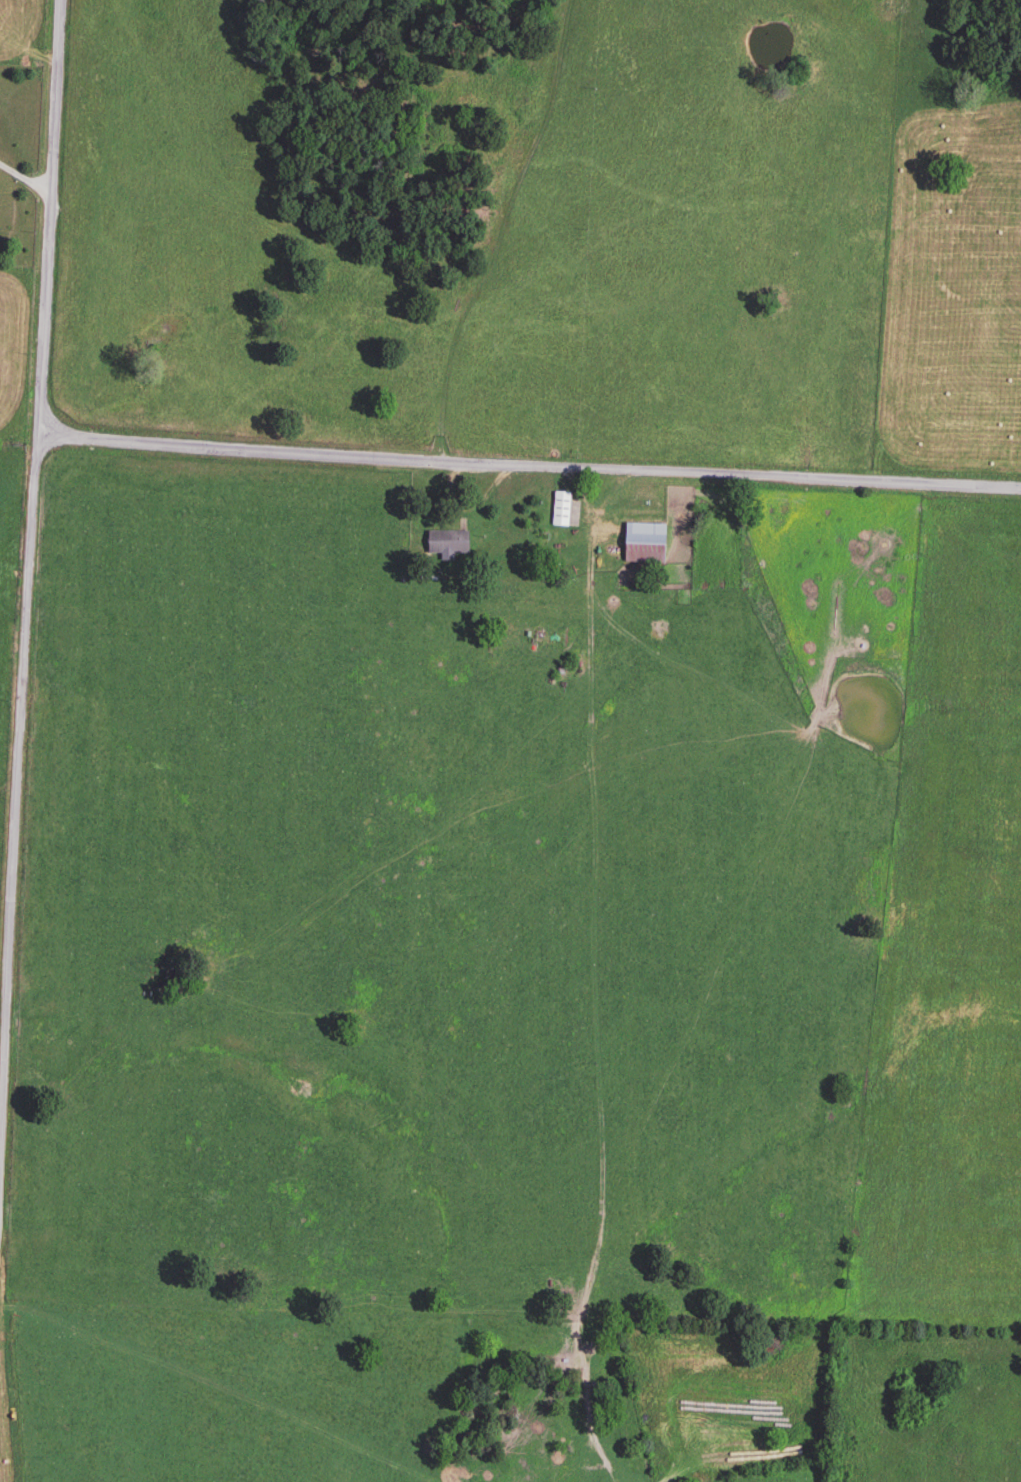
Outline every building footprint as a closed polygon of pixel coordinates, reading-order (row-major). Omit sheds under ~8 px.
[(569,529),(569,495),(552,495),(552,529),(569,529)] [(664,565),(664,527),(622,527),(622,565),(664,565)] [(466,534),(426,534),(426,557),(466,558),(466,534)]
